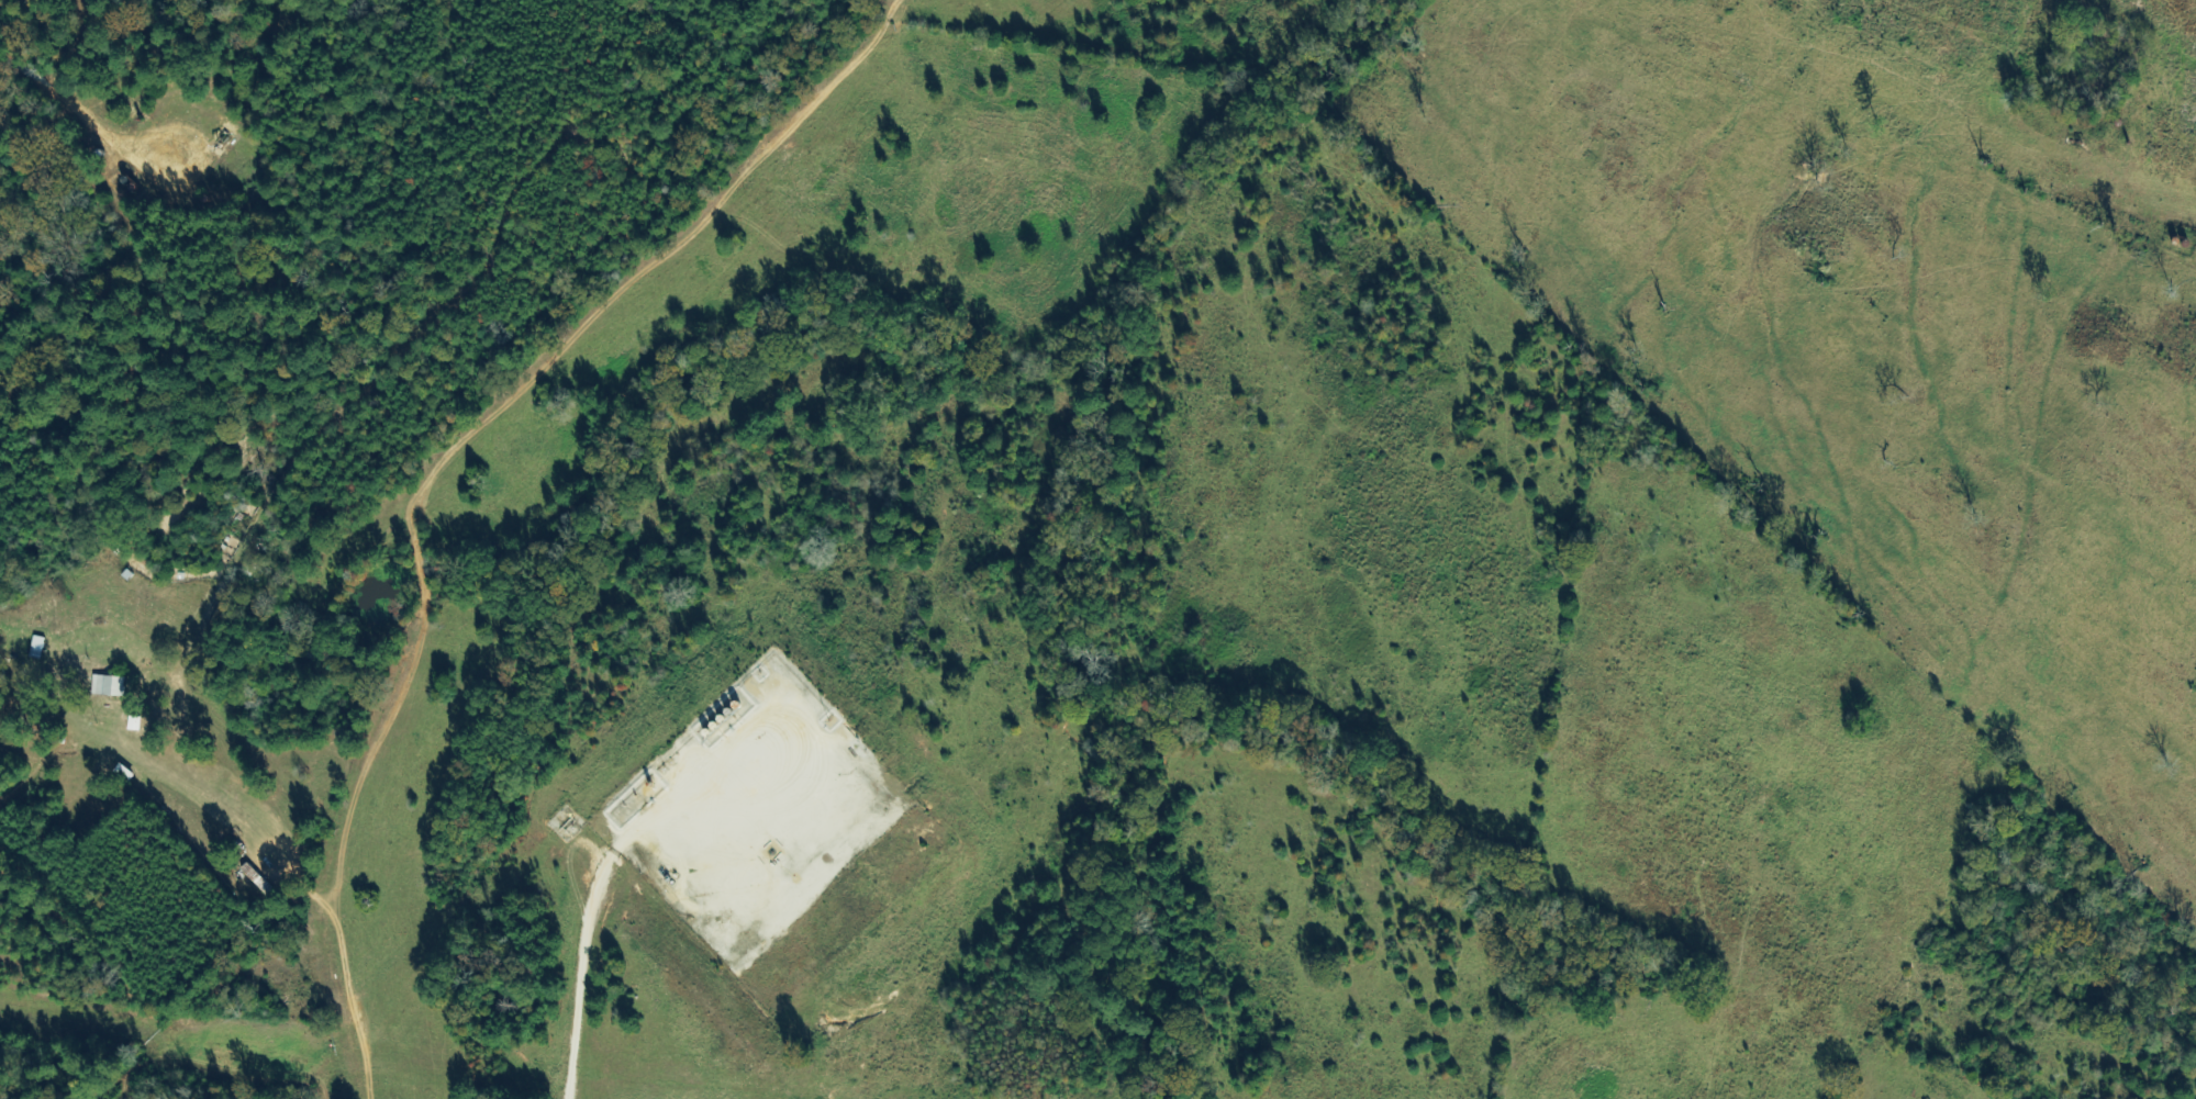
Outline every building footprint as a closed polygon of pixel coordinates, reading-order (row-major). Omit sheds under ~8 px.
[(123,677),(91,676),(90,695),(122,696),(123,677)]
